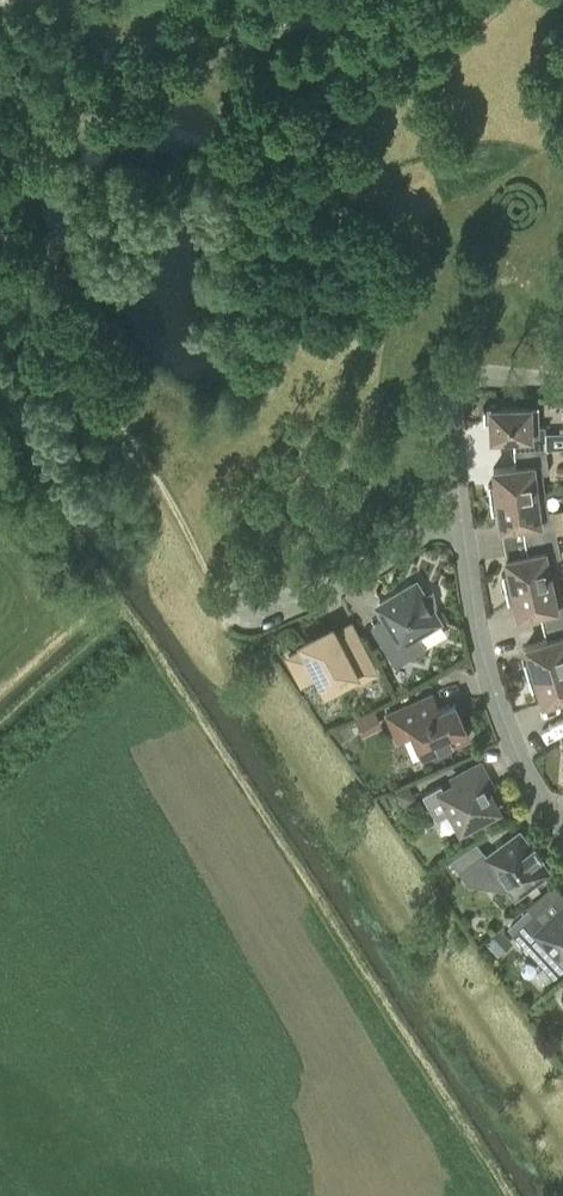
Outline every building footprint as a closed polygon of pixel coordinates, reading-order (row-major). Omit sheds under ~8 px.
[(491,438),(513,437),(514,452),(546,449),(545,426),(538,426),(538,406),(483,408),(484,423),(491,423),(491,438)] [(546,449),(514,452),(516,466),(494,469),(496,485),(489,486),(490,499),(544,492),(542,473),(549,472),(546,449)] [(501,528),(523,525),(525,540),(556,534),(553,511),(547,512),(544,492),(490,499),(492,512),(499,511),(501,528)] [(556,534),(525,540),(527,554),(506,558),(509,574),(502,576),(505,589),(558,577),(554,558),(561,557),(556,534)] [(540,612),(543,626),(562,621),(562,596),(558,577),(505,589),(508,602),(515,600),(518,616),(540,612)] [(425,595),(419,584),(413,583),(376,606),(393,634),(381,642),(396,666),(426,648),(419,636),(442,622),(433,608),(437,606),(434,590),(425,595)] [(543,626),(547,639),(525,646),(530,661),(523,663),(527,677),(562,666),(562,621),(543,626)] [(305,682),(320,674),(327,688),(355,673),(359,682),(372,675),(357,647),(344,654),(331,630),(304,644),(306,648),(288,657),(305,682)] [(562,696),(562,666),(527,677),(531,688),(538,686),(543,702),(562,696)] [(469,737),(460,716),(455,718),(450,705),(439,710),(433,695),(387,714),(398,741),(414,734),(423,757),(429,754),(434,758),(444,753),(444,748),(469,737)] [(355,718),(362,733),(382,724),(375,709),(355,718)] [(452,778),(455,784),(444,791),(440,784),(422,794),(435,820),(450,812),(460,831),(498,811),(481,780),(487,776),(480,763),(452,778)] [(408,785),(396,791),(402,804),(414,798),(408,785)] [(519,831),(487,855),(475,841),(450,859),(459,871),(469,883),(505,889),(507,887),(515,897),(526,889),(530,896),(540,889),(535,882),(549,871),(538,857),(541,854),(533,843),(530,846),(519,831)] [(562,967),(562,907),(545,924),(535,912),(512,933),(552,977),(562,967)] [(497,926),(482,940),(495,954),(510,940),(497,926)]
